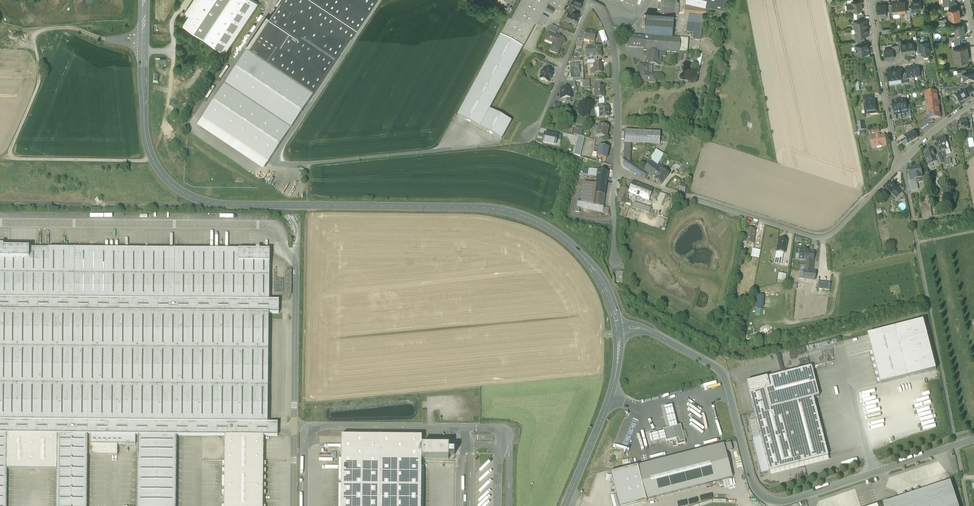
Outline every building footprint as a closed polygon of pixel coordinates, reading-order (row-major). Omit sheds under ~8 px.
[(182,25),(203,39),(229,0),(199,0),(182,25)] [(203,39),(224,53),(257,3),(253,0),(229,0),(203,39)] [(247,52),(313,96),(377,0),(281,0),(247,52)] [(500,36),(523,48),(537,22),(542,12),(547,15),(550,16),(556,6),(548,2),(548,1),(562,9),(567,0),(520,0),(500,36)] [(572,1),(569,7),(574,9),(575,7),(580,8),(582,2),(578,0),(572,0),(572,1)] [(633,10),(637,0),(607,0),(633,10)] [(657,11),(674,13),(675,0),(658,0),(657,11)] [(685,1),(704,5),(706,5),(724,9),(726,0),(685,0),(685,1)] [(854,2),(852,2),(852,3),(848,4),(848,10),(853,9),(853,11),(861,10),(862,10),(861,1),(854,2)] [(920,1),(911,2),(912,7),(912,12),(913,12),(917,12),(918,11),(921,10),(921,9),(922,8),(922,6),(921,5),(920,1)] [(704,5),(685,3),(684,11),(689,12),(698,12),(703,13),(706,13),(706,5),(704,5)] [(885,4),(876,5),(877,9),(881,17),(886,16),(887,16),(886,12),(885,4)] [(951,6),(944,6),(945,9),(948,9),(949,19),(960,18),(959,8),(957,8),(952,9),(951,6)] [(574,9),(569,7),(565,18),(575,22),(579,14),(573,12),(574,9)] [(674,13),(657,11),(646,11),(645,22),(673,24),(674,14),(674,13)] [(542,25),(547,15),(542,12),(537,22),(542,25)] [(698,12),(689,12),(687,32),(696,33),(698,12)] [(866,20),(854,21),(855,29),(867,27),(866,20)] [(673,24),(645,22),(644,36),(672,37),(673,24)] [(558,28),(551,25),(549,31),(556,34),(558,28)] [(964,25),(955,26),(956,32),(955,33),(956,36),(959,36),(965,36),(965,35),(964,25)] [(855,29),(852,29),(852,33),(855,33),(856,36),(864,35),(868,35),(867,27),(855,29)] [(596,34),(585,31),(583,39),(594,42),(596,34)] [(564,38),(548,32),(544,40),(552,43),(549,51),(557,54),(564,38)] [(644,36),(629,35),(629,48),(643,49),(644,36)] [(500,36),(458,116),(502,139),(511,122),(489,110),(522,48),(523,48),(500,36)] [(672,37),(644,36),(643,49),(643,51),(647,51),(658,51),(666,52),(679,53),(680,38),(675,38),(672,37)] [(688,38),(680,38),(679,53),(687,53),(688,38)] [(914,41),(908,42),(909,53),(911,53),(914,53),(914,52),(916,52),(915,46),(914,41)] [(921,42),(920,42),(921,49),(922,52),(923,52),(925,53),(930,53),(930,47),(929,47),(928,41),(921,42)] [(861,44),(855,45),(856,54),(863,53),(864,56),(866,56),(865,53),(869,53),(868,48),(869,48),(869,45),(868,45),(868,44),(861,44)] [(600,47),(586,48),(586,58),(588,58),(588,56),(593,56),(593,57),(597,57),(601,57),(600,47)] [(890,47),(887,48),(886,48),(887,50),(884,50),(886,59),(894,58),(894,53),(894,52),(893,53),(893,49),(892,49),(890,49),(890,48),(890,47)] [(967,47),(953,48),(955,62),(969,61),(967,47)] [(658,51),(647,51),(646,60),(648,61),(648,64),(657,64),(657,63),(658,51)] [(666,57),(666,52),(658,51),(657,63),(662,63),(662,56),(666,57)] [(313,96),(247,52),(225,85),(291,129),(313,96)] [(703,54),(699,53),(695,73),(699,73),(703,54)] [(579,64),(570,65),(571,79),(580,78),(579,64)] [(602,64),(593,64),(593,69),(590,69),(591,74),(603,74),(602,64)] [(649,64),(639,64),(638,82),(656,83),(657,73),(651,73),(648,73),(649,66),(649,64)] [(552,72),(543,68),(541,72),(540,71),(539,75),(540,75),(538,78),(548,82),(550,79),(551,79),(552,76),(551,75),(552,72)] [(900,70),(895,71),(895,70),(893,70),(895,82),(901,81),(901,76),(900,70)] [(963,73),(963,74),(963,76),(962,77),(962,78),(964,79),(964,84),(973,83),(973,72),(966,73),(963,73)] [(291,129),(225,85),(202,118),(268,162),(291,129)] [(603,87),(594,87),(595,99),(598,99),(604,98),(603,87)] [(973,93),(969,87),(964,91),(968,96),(973,93)] [(565,88),(561,89),(561,93),(560,93),(561,99),(570,98),(570,95),(571,95),(570,88),(565,88)] [(963,90),(954,96),(960,104),(969,98),(968,96),(964,91),(963,90)] [(928,93),(925,94),(926,101),(938,99),(937,92),(928,93)] [(906,98),(899,99),(901,115),(909,113),(906,98)] [(899,99),(891,101),(894,116),(901,115),(899,99)] [(938,99),(926,101),(927,107),(939,105),(938,99)] [(875,102),(863,104),(864,110),(865,110),(866,116),(878,115),(877,108),(876,108),(875,102)] [(927,107),(926,107),(928,114),(939,111),(938,105),(939,105),(927,107)] [(606,107),(599,108),(598,108),(595,108),(595,110),(596,111),(596,113),(597,114),(599,114),(599,118),(601,118),(602,119),(603,119),(604,118),(610,118),(609,107),(606,107)] [(939,111),(928,114),(929,120),(933,119),(941,118),(939,111)] [(965,119),(959,121),(962,131),(969,130),(967,123),(967,119),(965,119)] [(609,128),(598,125),(596,137),(607,139),(609,128)] [(583,129),(575,127),(574,134),(581,136),(583,129)] [(579,136),(554,131),(552,143),(565,146),(576,148),(578,139),(579,136)] [(660,133),(625,131),(624,148),(630,148),(631,143),(659,145),(660,133)] [(914,131),(904,137),(906,139),(901,142),(903,147),(908,144),(918,138),(914,131)] [(884,134),(869,137),(871,149),(886,146),(884,134)] [(945,137),(935,141),(941,155),(942,157),(945,155),(946,155),(951,153),(949,149),(950,149),(945,137)] [(609,148),(598,146),(597,153),(596,157),(607,159),(609,148)] [(630,148),(624,148),(623,166),(629,170),(632,164),(630,162),(630,148)] [(664,155),(656,150),(651,159),(652,160),(659,163),(662,159),(664,155)] [(933,150),(924,153),(929,165),(936,162),(937,162),(935,157),(933,150)] [(652,160),(643,171),(632,164),(629,170),(640,178),(645,180),(648,175),(651,177),(661,165),(659,164),(659,163),(652,160)] [(661,165),(651,177),(661,185),(669,175),(662,170),(664,168),(661,165)] [(920,166),(908,169),(910,181),(917,180),(923,178),(920,166)] [(607,178),(597,176),(595,185),(594,199),(604,200),(607,178)] [(643,186),(633,181),(630,187),(628,192),(629,193),(639,196),(643,186)] [(595,185),(584,183),(581,201),(593,203),(594,199),(595,185)] [(687,185),(681,183),(678,191),(684,193),(687,185)] [(630,187),(622,184),(616,200),(617,202),(625,204),(629,193),(628,192),(630,187)] [(898,189),(893,184),(887,190),(891,195),(892,195),(896,199),(899,197),(902,193),(898,189)] [(653,189),(643,186),(639,196),(649,200),(653,189)] [(581,201),(578,200),(576,207),(580,208),(602,212),(603,208),(603,205),(593,203),(581,201)] [(651,208),(634,203),(632,207),(649,213),(651,208)] [(755,231),(746,229),(744,242),(745,240),(753,242),(752,244),(753,244),(755,231)] [(787,241),(778,239),(776,252),(782,253),(785,254),(787,241)] [(2,248),(2,246),(0,246),(0,434),(7,434),(57,434),(88,434),(90,435),(90,444),(90,454),(117,455),(117,445),(135,445),(136,435),(138,435),(176,435),(225,436),(264,436),(278,437),(278,423),(268,423),(269,314),(279,314),(279,301),(269,301),(270,251),(259,251),(259,249),(256,249),(256,251),(2,248)] [(752,249),(751,257),(758,258),(759,251),(752,249)] [(782,253),(776,252),(774,264),(780,265),(782,253)] [(802,252),(801,261),(805,261),(812,262),(813,253),(802,252)] [(812,262),(805,261),(804,271),(811,272),(812,262)] [(804,271),(804,272),(800,272),(800,279),(814,281),(815,272),(811,272),(804,271)] [(779,273),(778,280),(786,281),(787,274),(779,273)] [(923,321),(868,335),(880,385),(937,371),(923,321)] [(771,477),(830,462),(813,399),(819,397),(812,368),(747,385),(771,477)] [(673,406),(665,408),(670,429),(678,427),(673,406)] [(681,443),(686,442),(681,427),(678,427),(670,429),(664,431),(665,433),(667,441),(667,443),(680,439),(681,443)] [(649,437),(651,444),(667,441),(665,433),(649,437)] [(57,434),(7,434),(6,469),(56,469),(57,434)] [(57,434),(56,469),(56,505),(87,505),(88,434),(57,434)] [(138,435),(137,505),(176,505),(176,435),(138,435)] [(225,436),(224,505),(263,505),(264,436),(225,436)] [(341,436),(341,505),(421,505),(421,463),(421,450),(421,443),(422,437),(341,436)] [(723,446),(637,468),(645,502),(732,480),(723,446)] [(448,450),(421,450),(421,463),(448,463),(448,459),(454,459),(454,454),(448,454),(448,450)] [(610,475),(617,505),(638,505),(646,504),(645,502),(637,468),(610,475)] [(786,476),(768,480),(769,485),(787,480),(786,476)] [(923,491),(917,488),(915,491),(918,493),(910,496),(904,493),(902,496),(905,497),(884,504),(884,505),(958,505),(951,482),(936,487),(930,484),(929,487),(931,488),(923,491)]
